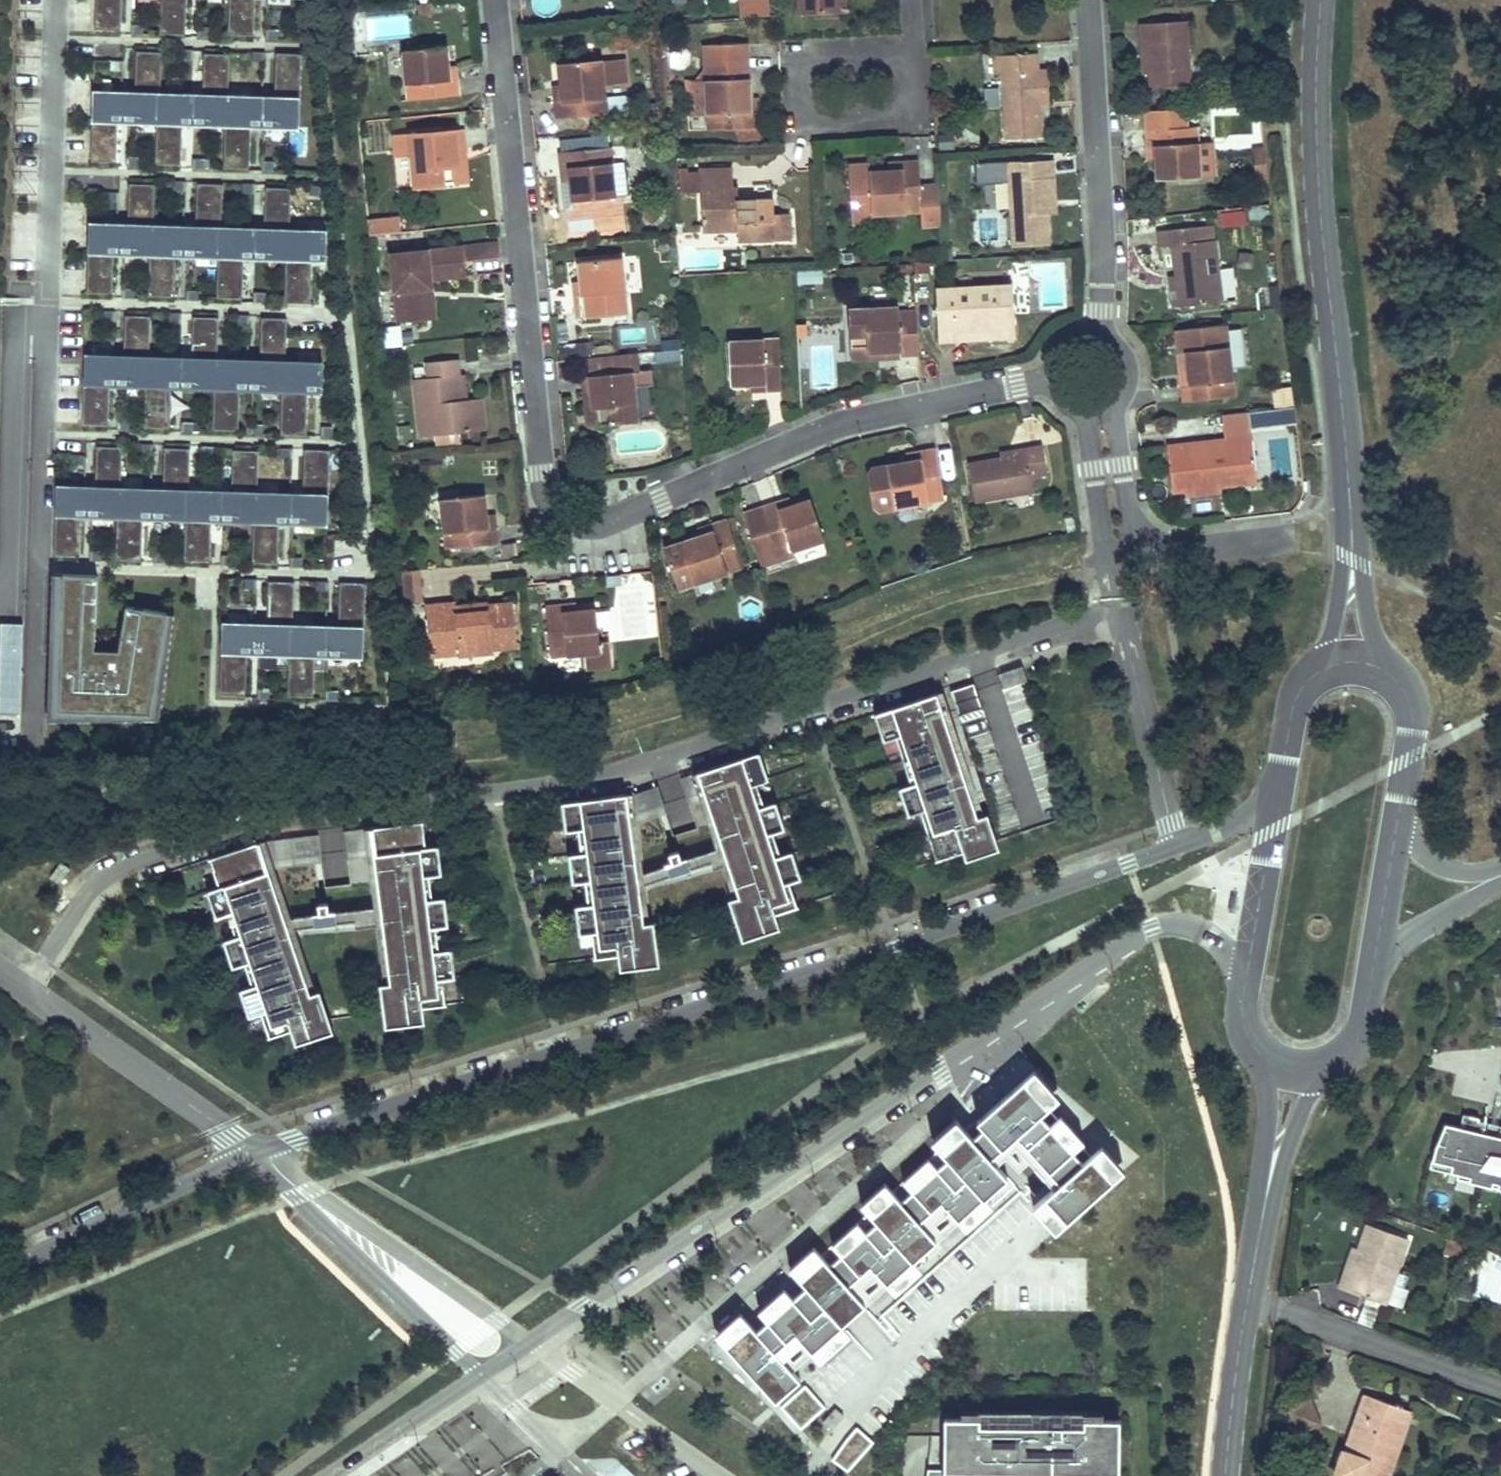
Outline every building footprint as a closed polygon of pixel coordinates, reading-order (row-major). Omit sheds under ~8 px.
[(94,26),(118,27),(119,0),(95,0),(94,26)] [(122,26),(133,26),(134,0),(123,0),(122,26)] [(160,26),(188,27),(189,0),(161,0),(160,26)] [(230,29),(257,30),(259,0),(231,0),(230,29)] [(769,0),(767,0),(741,1),(742,16),(770,15),(769,0)] [(799,14),(837,11),(836,0),(798,0),(799,14)] [(837,11),(848,11),(848,0),(836,0),(837,11)] [(1150,76),(1150,88),(1189,87),(1183,25),(1137,27),(1137,45),(1148,45),(1150,76)] [(706,78),(704,78),(708,132),(761,129),(760,111),(750,111),(750,93),(747,42),(704,44),(706,78)] [(1150,76),(1148,45),(1137,45),(1140,77),(1150,76)] [(120,113),(156,115),(157,91),(160,48),(135,46),(133,91),(98,89),(95,154),(118,155),(120,113)] [(448,46),(404,52),(408,102),(459,96),(458,80),(449,81),(448,46)] [(205,93),(158,91),(155,159),(183,160),(185,117),(227,118),(229,49),(206,48),(205,93)] [(277,96),(229,94),(227,162),(255,163),(256,119),(298,121),(301,52),(278,51),(277,96)] [(1002,73),(1004,138),(1038,138),(1036,105),(1036,92),(1048,91),(1047,72),(1035,72),(1035,55),(990,57),(990,73),(1002,73)] [(551,99),(552,119),(605,114),(601,61),(557,65),(557,84),(560,84),(560,98),(551,99)] [(560,98),(560,84),(557,84),(550,85),(551,99),(560,98)] [(1048,105),(1048,91),(1036,92),(1036,105),(1048,105)] [(760,111),(760,93),(750,93),(750,111),(760,111)] [(1153,157),(1156,178),(1201,175),(1198,142),(1197,124),(1187,125),(1186,110),(1140,111),(1143,145),(1153,145),(1153,157)] [(457,133),(406,139),(409,188),(452,185),(450,153),(459,151),(457,133)] [(1213,140),(1198,142),(1201,175),(1216,174),(1214,150),(1213,140)] [(571,186),(572,204),(612,201),(612,199),(610,166),(609,149),(557,153),(559,172),(570,171),(571,186)] [(450,153),(452,185),(461,183),(459,151),(450,153)] [(869,163),(847,165),(850,207),(870,206),(870,214),(919,211),(920,226),(939,225),(937,185),(919,186),(918,161),(901,162),(901,170),(888,170),(869,171),(869,163)] [(888,163),(888,170),(901,170),(901,162),(888,163)] [(1010,210),(1011,247),(1043,245),(1042,217),(1041,202),(1052,201),(1051,164),(1017,165),(1020,182),(1009,182),(1010,210)] [(622,165),(610,166),(612,199),(625,198),(622,165)] [(1017,165),(995,166),(997,211),(1010,210),(1009,182),(1020,182),(1017,165)] [(571,186),(570,171),(559,172),(559,187),(571,186)] [(732,173),(700,175),(700,180),(701,198),(702,239),(740,237),(740,245),(792,243),(790,211),(773,211),(773,199),(739,201),(740,189),(733,189),(732,173)] [(113,245),(149,247),(150,223),(153,180),(128,179),(126,223),(91,221),(88,286),(111,288),(113,245)] [(199,225),(151,223),(149,292),(177,293),(178,249),(220,251),(223,181),(200,180),(199,225)] [(696,198),(695,180),(688,181),(679,181),(680,199),(696,198)] [(269,227),(222,226),(219,294),(247,295),(249,251),(290,253),(291,227),(294,183),(271,183),(269,227)] [(643,200),(638,207),(651,219),(657,213),(643,200)] [(1053,217),(1052,201),(1041,202),(1042,217),(1053,217)] [(870,214),(870,206),(850,207),(851,222),(871,221),(870,214)] [(367,218),(368,235),(401,233),(400,216),(367,218)] [(571,219),(572,235),(592,230),(592,219),(571,219)] [(1180,273),(1183,304),(1221,301),(1215,238),(1208,238),(1207,222),(1158,227),(1158,243),(1172,242),(1175,274),(1180,273)] [(330,228),(291,227),(290,253),(289,298),(312,299),(314,253),(329,253),(330,228)] [(392,255),(398,327),(431,324),(428,294),(435,293),(434,282),(469,278),(468,263),(501,260),(499,245),(392,255)] [(626,319),(622,258),(580,261),(582,282),(583,298),(573,299),(575,323),(626,319)] [(1183,304),(1180,273),(1175,274),(1169,275),(1172,305),(1183,304)] [(583,298),(582,282),(572,282),(573,299),(583,298)] [(1011,285),(931,290),(933,332),(952,332),(951,320),(995,318),(995,330),(1013,329),(1011,285)] [(435,293),(428,294),(431,324),(439,323),(435,293)] [(901,309),(848,313),(852,357),(887,354),(888,364),(905,363),(905,359),(918,358),(916,318),(901,319),(901,309)] [(111,380),(146,381),(147,356),(148,314),(126,313),(124,355),(85,354),(82,422),(110,423),(111,380)] [(193,358),(147,356),(146,381),(143,424),(171,425),(173,381),(215,383),(216,359),(218,314),(195,313),(193,358)] [(263,360),(216,359),(215,383),(213,427),(241,428),(243,384),(284,386),(285,361),(287,317),(265,316),(263,360)] [(951,320),(952,332),(995,330),(995,318),(951,320)] [(1228,324),(1178,328),(1180,352),(1188,351),(1190,383),(1183,384),(1185,404),(1234,399),(1228,324)] [(781,339),(729,344),(731,386),(751,385),(764,384),(766,394),(785,391),(781,339)] [(680,341),(656,343),(658,364),(682,362),(680,341)] [(888,364),(887,354),(852,357),(852,366),(888,364)] [(323,363),(285,361),(284,386),(282,431),(307,432),(309,386),(322,387),(323,363)] [(433,380),(412,381),(417,441),(488,435),(484,399),(471,400),(463,400),(461,378),(459,361),(432,363),(433,380)] [(596,426),(635,422),(631,373),(582,376),(583,392),(593,392),(596,426)] [(471,400),(468,377),(461,378),(463,400),(471,400)] [(766,394),(764,384),(751,385),(752,395),(766,394)] [(596,426),(593,392),(583,392),(586,426),(596,426)] [(1257,472),(1251,414),(1225,416),(1227,441),(1169,447),(1173,490),(1184,489),(1185,495),(1221,492),(1220,485),(1219,475),(1257,472)] [(1281,426),(1280,416),(1260,417),(1261,427),(1281,426)] [(81,510),(117,512),(118,488),(120,445),(96,444),(94,489),(59,487),(55,552),(79,553),(81,510)] [(1001,459),(969,462),(975,500),(1033,492),(1031,473),(1048,471),(1045,444),(1026,446),(1026,456),(1001,459)] [(164,490),(118,488),(117,512),(115,556),(142,557),(144,514),(186,516),(187,490),(189,446),(166,445),(164,490)] [(1000,449),(1001,459),(1026,456),(1026,446),(1000,449)] [(233,492),(187,490),(186,516),(183,558),(211,559),(213,515),(255,517),(258,448),(235,447),(233,492)] [(304,496),(257,494),(255,562),(282,563),(284,519),(326,521),(329,452),(306,451),(304,496)] [(944,500),(937,453),(917,456),(918,462),(906,464),(886,467),(886,468),(872,470),(866,478),(870,504),(878,510),(944,500)] [(918,462),(917,456),(905,458),(906,464),(918,462)] [(1258,481),(1257,472),(1219,475),(1220,485),(1258,481)] [(484,516),(483,497),(444,500),(448,548),(495,544),(494,528),(485,529),(484,516)] [(790,501),(776,505),(779,514),(792,509),(790,501)] [(762,510),(745,516),(762,568),(778,563),(776,555),(791,550),(822,540),(809,503),(792,509),(779,514),(776,505),(762,510)] [(494,528),(493,515),(484,516),(485,529),(494,528)] [(703,539),(665,552),(678,591),(744,569),(729,522),(713,527),(715,532),(715,534),(703,539)] [(715,532),(713,527),(700,531),(703,539),(715,534),(715,532)] [(791,550),(776,555),(778,563),(794,558),(791,550)] [(422,570),(403,572),(406,599),(425,597),(422,570)] [(96,573),(50,572),(46,720),(162,719),(174,614),(127,606),(119,650),(94,649),(96,573)] [(270,628),(223,626),(220,694),(248,695),(250,651),(292,653),(294,584),(271,583),(270,628)] [(341,629),(293,628),(291,696),(319,697),(320,653),(362,655),(365,585),(342,585),(341,629)] [(487,601),(455,602),(455,615),(489,612),(488,606),(487,601)] [(455,602),(422,605),(425,636),(440,636),(441,651),(458,650),(459,656),(492,652),(492,646),(517,644),(512,604),(488,606),(489,612),(455,615),(455,602)] [(572,603),(557,604),(559,614),(573,612),(572,603)] [(542,607),(546,653),(582,648),(584,663),(611,660),(608,638),(598,639),(594,610),(573,612),(559,614),(557,604),(542,607)] [(20,713),(23,622),(0,621),(0,712),(20,713)] [(440,636),(425,636),(427,652),(441,651),(440,636)] [(983,707),(974,680),(950,688),(959,714),(983,707)] [(978,815),(937,692),(887,708),(897,736),(912,783),(921,810),(937,860),(963,851),(987,843),(978,815)] [(897,736),(887,708),(875,713),(884,740),(897,736)] [(770,779),(760,751),(748,755),(757,782),(770,779)] [(740,895),(748,922),(776,913),(798,906),(790,881),(781,853),(774,832),(764,804),(757,782),(748,755),(698,771),(740,895)] [(698,795),(691,774),(673,780),(680,801),(698,795)] [(912,783),(899,787),(909,814),(921,810),(912,783)] [(655,807),(649,787),(635,791),(638,813),(655,807)] [(619,954),(647,951),(644,925),(627,792),(575,799),(579,829),(582,851),(586,880),(589,903),(593,932),(596,957),(619,954)] [(579,829),(575,799),(562,800),(566,830),(579,829)] [(786,828),(777,799),(764,804),(774,832),(786,828)] [(997,840),(988,812),(978,815),(987,843),(997,840)] [(427,845),(424,820),(372,826),(387,952),(391,982),(394,1009),(423,1006),(446,1003),(443,978),(440,949),(437,926),(433,897),(431,874),(427,845)] [(367,849),(365,827),(346,829),(348,851),(367,849)] [(324,859),(321,832),(269,838),(279,864),(324,859)] [(966,859),(999,848),(997,840),(987,843),(963,851),(966,859)] [(311,993),(260,841),(210,857),(220,885),(229,913),(236,935),(246,962),(253,984),(262,1012),(270,1036),(292,1029),(320,1020),(311,993)] [(443,872),(439,843),(427,845),(431,874),(443,872)] [(802,877),(793,849),(781,853),(790,881),(802,877)] [(682,859),(679,850),(670,853),(673,862),(682,859)] [(586,880),(582,851),(569,853),(573,882),(586,880)] [(60,881),(70,867),(61,860),(51,876),(60,881)] [(229,913),(220,885),(207,890),(217,917),(229,913)] [(1226,912),(1233,913),(1236,895),(1228,894),(1226,912)] [(449,925),(446,895),(433,897),(437,926),(449,925)] [(743,939),(781,927),(776,913),(748,922),(740,895),(729,899),(743,939)] [(330,912),(328,902),(319,903),(320,913),(330,912)] [(593,932),(589,903),(576,904),(580,934),(593,932)] [(660,963),(654,923),(644,925),(647,951),(619,954),(620,968),(660,963)] [(236,935),(224,939),(233,966),(246,962),(236,935)] [(456,976),(452,947),(440,949),(443,978),(456,976)] [(425,1021),(423,1006),(394,1009),(391,982),(381,984),(386,1026),(425,1021)] [(262,1012),(253,984),(240,988),(250,1016),(262,1012)] [(334,1030),(321,989),(311,993),(320,1020),(292,1029),(297,1043),(334,1030)] [(739,1324),(723,1338),(773,1397),(789,1383),(780,1372),(810,1345),(818,1354),(838,1337),(829,1327),(883,1280),(894,1292),(913,1275),(905,1266),(955,1220),(966,1232),(992,1208),(985,1200),(1007,1181),(994,1167),(1003,1159),(1017,1174),(1026,1165),(1045,1186),(1052,1181),(1077,1158),(1092,1144),(1061,1110),(1050,1120),(1049,1118),(1069,1101),(1034,1061),(967,1120),(977,1131),(973,1135),(957,1117),(926,1144),(941,1162),(938,1165),(927,1153),(894,1182),(905,1194),(900,1198),(885,1180),(852,1209),(868,1228),(865,1231),(856,1220),(825,1246),(836,1259),(830,1264),(815,1246),(788,1268),(808,1291),(793,1304),(784,1293),(759,1314),(770,1326),(754,1341),(739,1324)] [(1447,1125),(1431,1160),(1451,1165),(1450,1172),(1500,1183),(1500,1124),(1465,1116),(1462,1128),(1447,1125)] [(1077,1158),(1052,1181),(1059,1189),(1034,1213),(1056,1237),(1124,1174),(1100,1149),(1083,1164),(1077,1158)] [(1387,1306),(1409,1241),(1368,1226),(1351,1276),(1346,1274),(1340,1290),(1387,1306)] [(804,1384),(779,1406),(799,1428),(824,1406),(804,1384)] [(1395,1396),(1360,1385),(1341,1446),(1334,1443),(1325,1472),(1338,1475),(1349,1475),(1350,1475),(1354,1475),(1374,1475),(1383,1449),(1390,1451),(1399,1423),(1389,1420),(1395,1396)] [(1305,1393),(1283,1403),(1296,1431),(1317,1421),(1305,1393)] [(830,1429),(843,1415),(834,1408),(822,1421),(830,1429)] [(960,1410),(960,1418),(978,1417),(978,1425),(987,1425),(987,1418),(1028,1418),(1028,1425),(1070,1426),(1070,1419),(1083,1419),(1102,1419),(1102,1412),(960,1410)] [(943,1435),(943,1471),(1118,1473),(1118,1419),(1102,1419),(1083,1419),(1082,1426),(1070,1426),(1028,1425),(987,1425),(978,1425),(978,1417),(960,1418),(943,1417),(943,1435)] [(857,1427),(830,1458),(846,1472),(873,1441),(857,1427)] [(943,1471),(943,1435),(930,1435),(926,1471),(943,1471)]
